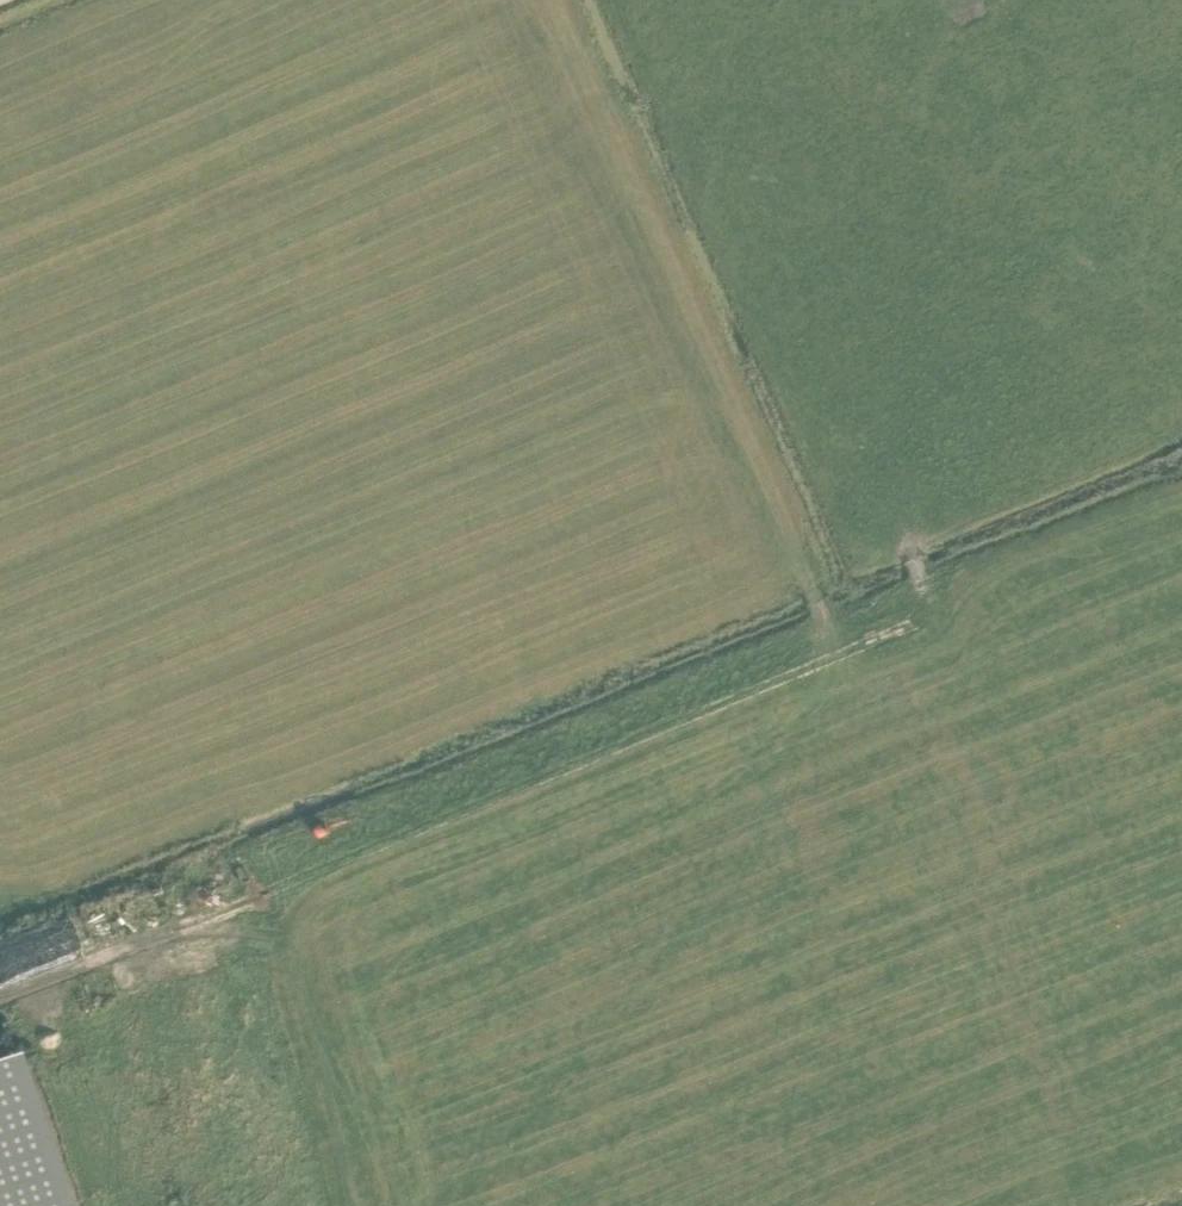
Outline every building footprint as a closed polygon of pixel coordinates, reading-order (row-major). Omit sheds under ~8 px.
[(0,1063),(0,1205),(65,1205),(14,1058),(0,1063)]
